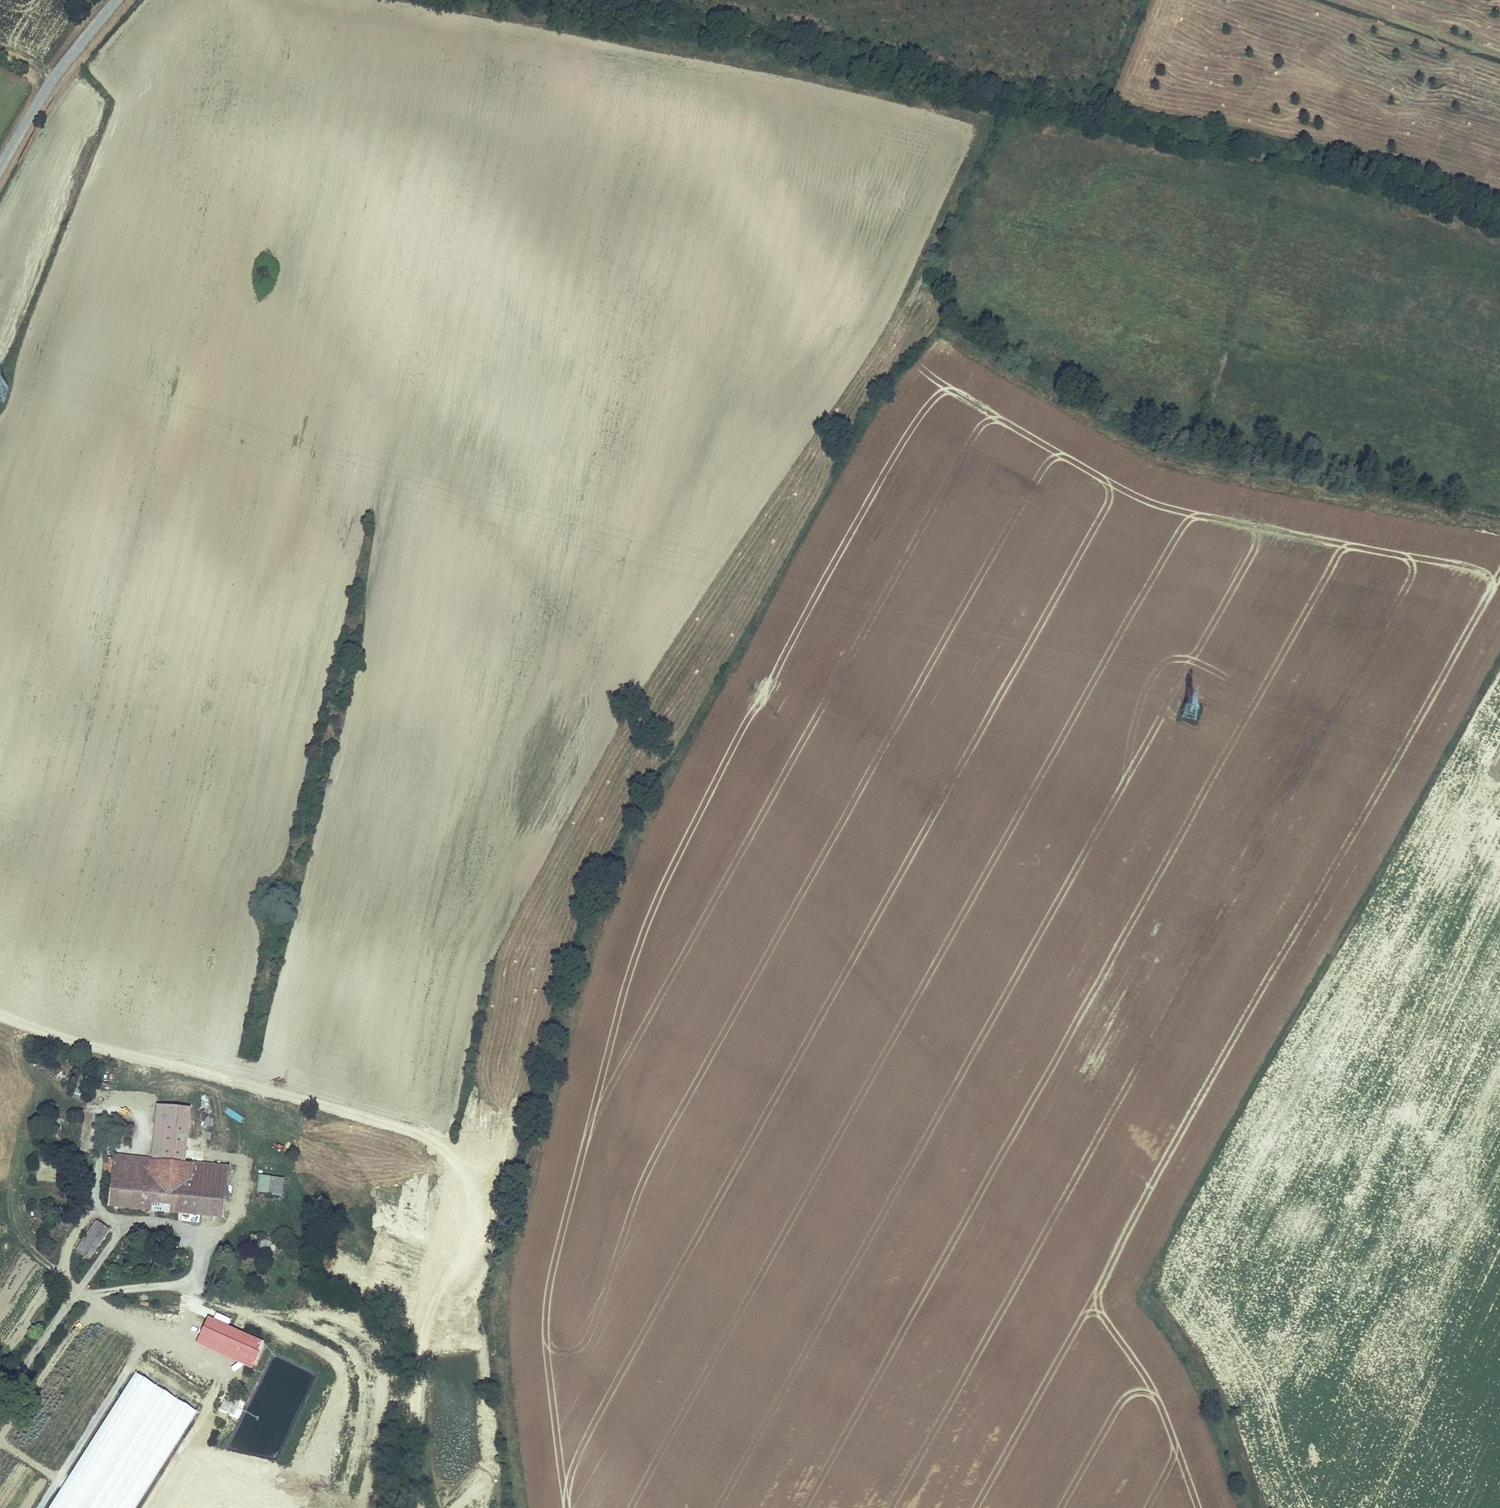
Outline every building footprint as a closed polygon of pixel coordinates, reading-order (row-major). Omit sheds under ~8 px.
[(158,1100),(153,1157),(187,1161),(193,1104),(158,1100)] [(112,1173),(148,1176),(150,1157),(114,1153),(112,1173)] [(112,1173),(108,1204),(200,1213),(202,1194),(188,1193),(192,1161),(187,1161),(153,1157),(150,1157),(148,1176),(112,1173)] [(230,1165),(192,1161),(188,1193),(202,1194),(200,1213),(225,1216),(230,1165)] [(275,1174),(259,1173),(257,1191),(273,1192),(275,1174)] [(77,1248),(91,1258),(112,1228),(98,1218),(77,1248)]
